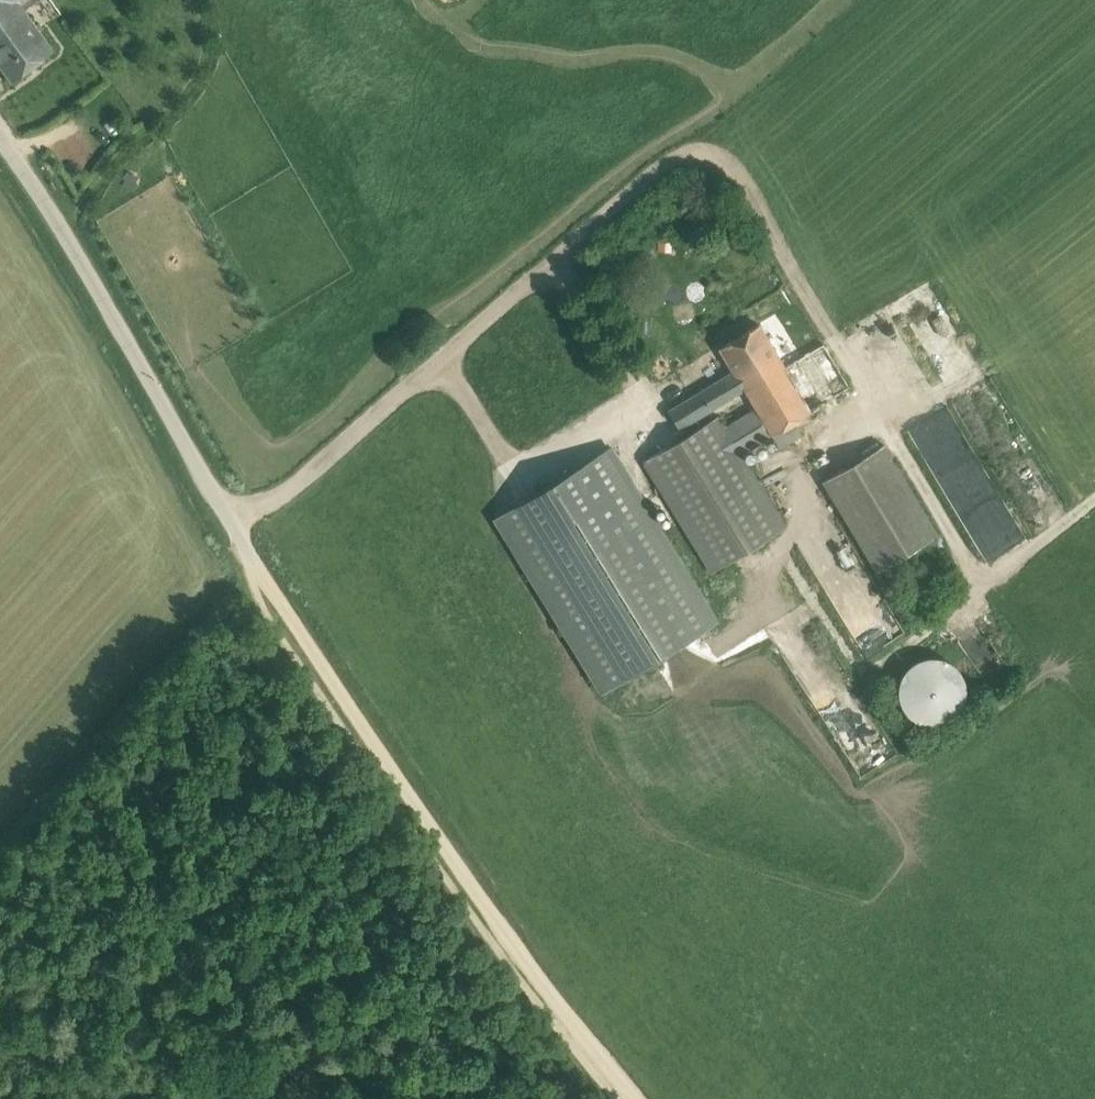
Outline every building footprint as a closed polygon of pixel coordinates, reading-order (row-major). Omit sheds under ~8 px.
[(12,80),(53,48),(22,6),(31,0),(0,0),(0,64),(12,80)] [(719,414),(664,448),(643,460),(712,571),(786,526),(741,453),(773,436),(780,448),(801,435),(793,422),(849,388),(823,345),(787,367),(759,323),(720,347),(734,370),(668,410),(680,428),(741,391),(743,395),(747,393),(756,409),(726,425),(719,414)] [(940,435),(955,428),(943,402),(905,420),(917,446),(940,435)] [(604,691),(720,620),(612,444),(496,516),(604,691)] [(885,444),(822,481),(875,572),(939,534),(885,444)] [(900,680),(899,691),(900,701),(905,711),(912,718),(922,723),(932,725),(943,723),(952,718),(960,711),(965,701),(966,691),(965,680),(960,671),(952,663),(943,658),(932,657),(922,658),(912,663),(905,671),(900,680)]
